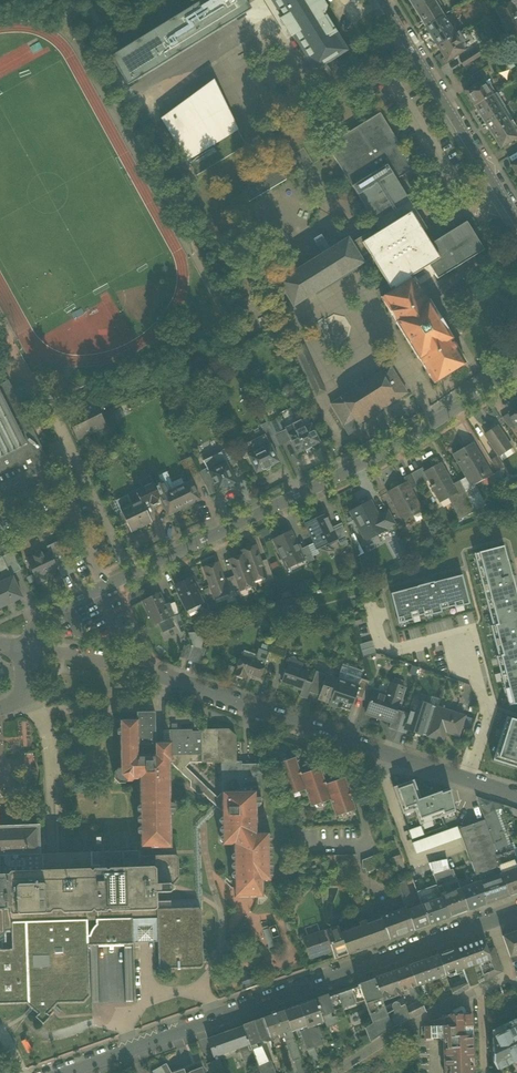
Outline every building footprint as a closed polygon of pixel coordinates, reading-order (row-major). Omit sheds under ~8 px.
[(110,58),(128,86),(251,10),(245,0),(203,0),(110,58)] [(315,71),(327,63),(330,69),(337,64),(334,59),(347,51),(323,13),(325,13),(326,8),(324,6),(322,2),(318,1),(316,2),(315,0),(271,0),(283,19),(281,20),(291,37),(293,36),(315,71)] [(416,13),(434,2),(433,0),(408,0),(416,13)] [(438,8),(434,2),(416,13),(425,27),(443,16),(438,8)] [(510,38),(516,35),(516,16),(512,5),(498,12),(504,25),(503,26),(504,29),(506,29),(510,38)] [(454,35),(443,16),(425,27),(429,34),(428,35),(432,40),(433,39),(437,47),(455,35),(454,35)] [(458,33),(454,35),(455,35),(464,51),(468,49),(458,33)] [(464,51),(455,35),(437,47),(447,62),(464,51)] [(460,60),(464,67),(481,56),(477,50),(460,60)] [(473,79),(476,85),(483,81),(486,79),(487,79),(482,71),(472,77),(473,79)] [(160,119),(168,131),(174,128),(167,117),(191,102),(198,113),(217,102),(234,130),(236,128),(237,127),(214,80),(160,119)] [(465,92),(474,107),(492,96),(487,88),(483,81),(476,85),(465,92)] [(487,88),(492,96),(495,93),(490,85),(487,88)] [(495,101),(492,96),(474,107),(483,120),(500,109),(495,101)] [(168,131),(186,160),(234,130),(217,102),(198,113),(191,102),(167,117),(174,128),(168,131)] [(505,117),(500,109),(483,120),(491,134),(509,123),(505,117)] [(380,232),(415,211),(396,180),(414,168),(380,113),(327,146),(380,232)] [(512,121),(509,123),(514,131),(516,129),(512,121)] [(509,123),(491,134),(500,149),(516,138),(516,137),(514,131),(509,123)] [(236,128),(234,130),(186,160),(196,176),(247,145),(236,128)] [(239,186),(249,202),(286,180),(277,164),(239,186)] [(380,232),(352,250),(358,259),(368,253),(392,293),(413,280),(411,276),(429,265),(437,279),(484,251),(466,222),(429,245),(425,239),(422,232),(426,229),(415,211),(380,232)] [(358,259),(352,250),(347,241),(279,283),(293,306),(361,264),(358,259)] [(427,303),(413,280),(392,293),(381,299),(396,323),(395,323),(418,360),(419,360),(433,383),(465,364),(451,340),(445,331),(446,331),(434,312),(433,312),(428,303),(427,303)] [(295,348),(317,396),(326,392),(304,344),(295,348)] [(342,426),(348,435),(360,428),(358,424),(407,393),(390,367),(364,383),(362,379),(354,383),(357,388),(331,404),(343,425),(342,426)] [(52,466),(8,380),(0,385),(0,393),(26,445),(25,446),(0,458),(0,492),(52,466)] [(166,398),(176,394),(172,386),(163,389),(166,398)] [(0,393),(0,458),(25,446),(26,445),(0,393)] [(67,417),(78,439),(105,426),(95,404),(67,417)] [(120,408),(112,413),(117,421),(125,417),(120,408)] [(502,418),(509,429),(515,426),(510,418),(510,417),(508,414),(502,418)] [(286,430),(288,435),(311,424),(308,417),(285,428),(285,430),(286,430)] [(274,434),(274,435),(283,431),(278,419),(269,423),(273,432),(274,434)] [(265,435),(267,438),(274,434),(273,432),(269,423),(268,422),(261,425),(265,435)] [(320,443),(311,424),(288,435),(291,440),(297,454),(305,450),(305,451),(313,447),(312,447),(320,443)] [(485,435),(499,456),(511,448),(497,427),(485,435)] [(283,431),(274,435),(279,446),(291,440),(288,435),(286,430),(285,430),(283,431)] [(274,435),(274,434),(267,438),(270,445),(271,445),(273,449),(279,446),(274,435)] [(244,459),(248,457),(248,456),(270,445),(267,438),(265,435),(239,448),(244,459)] [(466,477),(469,483),(470,482),(489,471),(483,461),(481,462),(471,444),(453,454),(466,477)] [(271,445),(270,445),(248,456),(248,457),(256,473),(262,470),(263,471),(273,466),(273,465),(279,462),(273,449),(271,445)] [(228,448),(220,451),(221,453),(221,452),(225,461),(233,458),(228,448)] [(208,472),(226,463),(225,461),(221,452),(221,453),(203,461),(207,469),(208,472)] [(180,462),(190,482),(191,481),(194,480),(192,476),(199,473),(199,472),(191,457),(180,462)] [(233,458),(225,461),(226,463),(228,468),(238,463),(236,457),(233,458)] [(491,460),(498,472),(504,468),(497,457),(491,460)] [(213,481),(218,492),(236,483),(233,478),(234,477),(230,468),(229,469),(228,468),(226,463),(208,472),(213,481)] [(446,494),(448,498),(456,494),(452,485),(440,463),(425,472),(424,472),(428,480),(432,486),(431,487),(431,488),(432,488),(438,498),(446,494)] [(199,473),(205,485),(213,481),(208,472),(207,469),(199,472),(199,473)] [(423,469),(412,475),(417,486),(428,480),(424,472),(425,472),(423,469)] [(474,484),(474,485),(492,475),(489,471),(470,482),(472,486),(474,484)] [(168,492),(175,489),(172,483),(167,472),(158,476),(161,483),(163,482),(168,492)] [(505,483),(498,472),(491,476),(498,487),(505,483)] [(195,490),(205,485),(199,473),(192,476),(194,480),(191,481),(195,490)] [(410,490),(417,486),(412,475),(403,479),(405,484),(407,483),(410,490)] [(139,481),(143,488),(153,483),(150,476),(139,481)] [(460,481),(476,510),(486,505),(474,485),(474,484),(472,486),(470,482),(469,483),(466,477),(460,481)] [(181,478),(172,483),(175,489),(184,484),(181,478)] [(175,489),(184,508),(200,500),(195,490),(191,481),(190,482),(184,484),(175,489)] [(213,481),(205,485),(210,495),(218,492),(213,481)] [(460,481),(452,485),(456,494),(448,498),(459,520),(476,511),(476,510),(460,481)] [(157,500),(160,499),(159,496),(168,492),(163,482),(161,483),(155,487),(153,483),(143,488),(136,491),(140,500),(141,500),(144,507),(150,504),(153,506),(157,504),(157,500)] [(388,493),(403,523),(422,513),(410,490),(407,483),(405,484),(388,493)] [(175,489),(168,492),(159,496),(160,499),(168,515),(184,508),(175,489)] [(116,501),(122,512),(122,513),(132,508),(131,504),(127,496),(116,501)] [(127,524),(131,533),(152,523),(144,507),(141,500),(140,500),(131,504),(132,508),(122,513),(127,524)] [(110,504),(115,515),(122,512),(116,501),(110,504)] [(350,511),(364,539),(376,533),(377,535),(386,531),(385,529),(387,528),(381,515),(378,517),(370,501),(350,511)] [(115,515),(121,526),(127,524),(122,513),(122,512),(115,515)] [(381,515),(387,528),(394,524),(387,512),(381,515)] [(326,514),(323,516),(330,532),(334,530),(326,514)] [(322,540),(325,546),(337,540),(338,540),(334,530),(330,532),(323,516),(305,524),(314,543),(314,544),(322,540)] [(337,540),(341,548),(348,545),(343,526),(334,530),(338,540),(337,540)] [(272,540),(286,570),(305,561),(300,550),(291,531),(272,540)] [(366,541),(377,535),(376,533),(364,539),(366,541)] [(317,550),(325,546),(322,540),(314,544),(317,550)] [(52,556),(66,550),(61,541),(48,547),(50,552),(52,556)] [(314,543),(308,546),(313,557),(319,554),(317,550),(314,544),(314,543)] [(305,561),(306,564),(315,560),(313,557),(308,546),(300,550),(305,561)] [(516,591),(512,575),(504,546),(474,554),(493,626),(490,626),(498,656),(496,657),(503,683),(502,683),(505,696),(506,696),(509,706),(516,704),(516,595),(516,591)] [(242,553),(244,557),(252,579),(264,575),(265,575),(260,562),(255,548),(242,553)] [(57,568),(62,578),(75,571),(66,550),(52,556),(53,557),(55,556),(57,562),(55,563),(57,568)] [(13,552),(3,557),(11,575),(22,570),(13,552)] [(28,564),(38,584),(45,581),(42,575),(57,568),(55,563),(57,562),(55,556),(53,557),(52,556),(50,552),(42,556),(41,553),(34,557),(27,560),(28,564)] [(13,578),(11,575),(3,557),(0,558),(0,584),(13,578)] [(253,584),(252,579),(244,557),(231,561),(236,576),(240,588),(253,584)] [(264,575),(267,581),(273,579),(267,560),(260,562),(265,575),(264,575)] [(210,585),(214,596),(227,592),(223,580),(218,565),(205,569),(210,585)] [(418,587),(391,594),(399,624),(413,620),(412,618),(424,615),(425,617),(442,613),(441,610),(454,607),(455,608),(470,604),(462,575),(434,583),(434,582),(417,586),(418,587)] [(236,576),(230,578),(223,580),(227,592),(227,593),(234,591),(240,588),(236,576)] [(0,584),(0,608),(8,604),(7,602),(11,601),(12,602),(13,602),(23,598),(17,586),(13,578),(0,584)] [(175,586),(189,614),(198,610),(200,603),(201,602),(196,592),(198,591),(191,578),(175,586)] [(143,601),(155,626),(159,624),(171,618),(165,606),(159,593),(143,601)] [(175,602),(169,604),(174,617),(180,615),(175,602)] [(169,604),(165,606),(171,618),(171,619),(174,617),(169,604)] [(359,616),(351,618),(354,627),(362,625),(359,616)] [(171,618),(159,624),(163,632),(175,627),(171,619),(171,618)] [(360,645),(361,651),(374,647),(372,641),(360,645)] [(180,657),(187,660),(192,648),(184,646),(180,657)] [(192,647),(192,648),(187,660),(201,664),(205,652),(192,647)] [(267,658),(275,661),(279,650),(271,647),(269,652),(269,653),(267,658)] [(376,653),(374,647),(361,651),(363,657),(376,653)] [(259,649),(255,660),(257,661),(257,662),(265,665),(267,658),(269,653),(269,652),(259,649)] [(286,652),(279,650),(275,661),(282,663),(286,652)] [(260,678),(265,665),(257,662),(257,661),(255,660),(250,658),(250,660),(241,657),(235,675),(237,676),(236,677),(242,679),(242,678),(244,678),(246,673),(260,678)] [(290,658),(287,665),(301,670),(303,663),(290,658)] [(282,682),(294,686),(302,689),(305,681),(308,672),(301,670),(287,665),(282,682)] [(349,666),(348,669),(346,674),(360,678),(363,671),(349,666)] [(342,667),(337,680),(329,703),(341,707),(341,708),(350,711),(355,697),(358,687),(357,687),(360,678),(346,674),(348,669),(342,667)] [(316,672),(312,683),(312,684),(309,691),(310,691),(316,694),(317,692),(316,692),(319,683),(321,684),(323,680),(325,675),(316,672)] [(318,699),(329,703),(337,680),(326,676),(325,681),(323,680),(321,684),(319,683),(316,692),(317,692),(320,694),(318,699)] [(355,697),(363,700),(367,688),(369,681),(360,678),(357,687),(358,687),(355,697)] [(395,678),(393,683),(402,687),(404,681),(395,678)] [(307,698),(310,691),(309,691),(312,684),(312,683),(305,681),(302,689),(301,691),(300,696),(307,698)] [(391,722),(396,709),(397,710),(404,688),(402,687),(393,683),(391,682),(385,698),(373,694),(372,694),(369,702),(365,713),(391,722)] [(375,690),(367,688),(363,700),(369,702),(372,694),(373,694),(375,690)] [(429,705),(438,708),(441,699),(432,696),(429,705)] [(429,705),(428,704),(427,707),(421,705),(420,707),(413,704),(410,714),(408,720),(409,721),(406,730),(416,733),(416,731),(421,733),(421,735),(427,737),(434,716),(435,716),(438,708),(429,705)] [(427,737),(438,740),(440,731),(458,736),(461,728),(465,716),(438,708),(435,716),(434,716),(427,737)] [(389,728),(397,731),(401,718),(403,712),(397,710),(396,709),(391,722),(389,728)] [(137,713),(137,724),(138,724),(138,743),(156,743),(155,712),(137,713)] [(401,718),(408,720),(410,714),(403,712),(401,718)] [(472,718),(465,716),(461,728),(468,730),(472,718)] [(507,717),(493,760),(516,768),(516,720),(507,717)] [(406,730),(405,729),(408,720),(401,718),(397,731),(405,734),(406,730)] [(170,847),(169,764),(169,761),(171,761),(171,760),(171,743),(170,743),(156,743),(138,743),(138,724),(137,724),(133,724),(133,720),(120,720),(120,721),(121,775),(140,775),(141,847),(170,847)] [(218,730),(218,763),(221,763),(221,762),(236,762),(236,736),(228,729),(218,729),(218,730)] [(189,760),(189,763),(190,763),(218,763),(218,730),(201,730),(201,732),(192,732),(192,730),(170,730),(170,743),(171,743),(171,760),(177,760),(177,763),(183,763),(183,760),(189,760)] [(331,800),(336,816),(355,810),(345,779),(326,785),(320,769),(301,775),(295,758),(276,765),(286,796),(306,790),(311,806),(331,800)] [(218,809),(222,812),(221,793),(217,797),(186,767),(190,763),(189,763),(189,760),(183,760),(183,763),(177,763),(177,760),(171,760),(171,761),(169,761),(169,764),(172,764),(190,782),(190,788),(197,795),(203,795),(215,806),(218,809)] [(241,792),(241,798),(261,798),(260,764),(241,765),(241,762),(236,762),(221,762),(221,763),(221,793),(241,792)] [(455,812),(450,788),(421,799),(414,780),(393,787),(403,815),(414,810),(420,825),(455,812)] [(233,844),(234,889),(247,889),(248,897),(259,897),(262,893),(262,880),(270,880),(269,833),(257,833),(256,807),(258,807),(260,805),(260,799),(261,799),(261,798),(241,798),(241,792),(221,793),(222,812),(222,845),(233,844)] [(499,866),(501,874),(512,870),(510,865),(516,863),(514,859),(516,858),(513,851),(510,852),(492,801),(477,797),(485,821),(498,855),(495,856),(499,866)] [(197,901),(157,902),(157,909),(170,909),(198,908),(201,908),(198,829),(218,809),(215,806),(194,826),(197,901)] [(475,873),(475,876),(491,869),(499,866),(495,856),(498,855),(485,821),(459,830),(475,873)] [(424,835),(421,826),(408,831),(412,840),(424,835)] [(39,853),(38,827),(0,828),(0,854),(39,853)] [(415,853),(461,836),(457,827),(412,843),(415,853)] [(60,870),(97,868),(155,866),(155,856),(139,856),(139,851),(105,852),(104,833),(92,834),(92,849),(100,848),(101,852),(73,853),(39,854),(39,853),(0,854),(0,856),(43,855),(43,870),(60,870)] [(348,855),(337,855),(337,869),(345,869),(345,879),(351,879),(351,868),(356,868),(356,862),(356,854),(348,855)] [(365,869),(367,873),(385,866),(380,854),(379,854),(362,860),(362,869),(365,869)] [(11,922),(26,922),(87,920),(97,920),(123,919),(131,919),(139,918),(157,918),(158,942),(158,967),(161,969),(200,968),(203,965),(201,911),(198,908),(170,909),(157,909),(157,902),(157,893),(156,893),(156,884),(155,866),(97,868),(97,881),(60,882),(59,871),(60,870),(43,870),(43,855),(0,856),(0,871),(0,877),(5,877),(6,908),(11,922)] [(155,866),(156,884),(170,883),(172,886),(179,879),(178,858),(175,855),(155,856),(155,866)] [(337,855),(324,856),(325,863),(325,869),(337,869),(337,855)] [(394,857),(396,868),(403,867),(401,855),(394,857)] [(300,857),(305,870),(325,863),(324,856),(300,857)] [(433,874),(449,868),(447,859),(428,863),(431,872),(432,872),(433,874)] [(325,869),(325,863),(305,870),(307,876),(325,869)] [(491,869),(494,876),(501,874),(499,866),(491,869)] [(97,881),(97,868),(60,870),(59,871),(60,882),(97,881)] [(433,874),(437,886),(456,879),(452,869),(450,870),(449,868),(433,874)] [(516,893),(516,884),(512,870),(501,874),(509,896),(516,893)] [(509,896),(501,874),(494,876),(478,883),(486,904),(509,896)] [(470,878),(472,885),(478,883),(476,876),(470,878)] [(406,908),(407,910),(413,908),(412,906),(412,903),(405,882),(397,884),(406,908)] [(172,890),(172,886),(170,883),(156,884),(156,893),(157,893),(170,893),(172,890)] [(486,904),(478,883),(472,885),(460,889),(468,911),(486,904)] [(417,892),(422,905),(441,898),(441,896),(440,896),(436,885),(417,892)] [(234,897),(248,897),(247,889),(234,889),(234,897)] [(448,918),(468,911),(460,889),(441,896),(441,898),(448,918)] [(422,905),(429,925),(448,918),(441,898),(422,905)] [(422,905),(413,908),(407,910),(414,930),(429,925),(422,905)] [(11,930),(11,922),(6,908),(0,908),(0,941),(4,939),(4,930),(11,930)] [(381,917),(382,919),(389,939),(414,930),(407,910),(406,908),(381,917)] [(132,943),(133,943),(158,942),(157,918),(139,918),(139,926),(131,926),(132,943)] [(111,945),(124,945),(123,919),(97,920),(98,945),(111,945)] [(131,919),(123,919),(124,945),(132,945),(132,944),(133,944),(133,943),(132,943),(131,926),(131,919)] [(382,919),(361,927),(368,947),(389,939),(382,919)] [(90,996),(88,946),(87,920),(26,922),(28,1003),(27,1003),(27,1004),(38,1014),(35,1017),(43,1024),(50,1016),(47,1014),(57,1003),(84,1002),(90,996)] [(88,946),(98,945),(97,920),(87,920),(88,946)] [(27,1004),(27,1003),(28,1003),(26,922),(11,922),(11,930),(12,948),(11,950),(0,950),(0,1004),(27,1003),(27,1004)] [(268,927),(272,939),(280,936),(276,925),(268,927)] [(361,926),(340,934),(347,954),(368,947),(361,927),(361,926)] [(340,934),(339,930),(326,934),(332,951),(335,958),(336,958),(335,958),(346,954),(347,954),(340,934)] [(325,953),(332,951),(326,934),(325,931),(303,938),(310,959),(313,958),(311,952),(323,948),(325,953)] [(503,936),(510,957),(516,954),(516,932),(503,936)] [(462,968),(463,969),(490,959),(487,950),(483,939),(455,949),(462,968)] [(313,958),(325,953),(323,948),(311,952),(313,958)] [(493,948),(487,950),(490,959),(463,969),(464,974),(469,987),(476,985),(502,972),(493,948)] [(445,974),(460,969),(462,968),(455,949),(438,955),(445,974)] [(445,975),(445,974),(438,955),(423,961),(430,981),(445,975)] [(409,966),(416,986),(430,981),(423,961),(409,966)] [(400,991),(411,988),(416,986),(409,966),(393,971),(400,991)] [(381,998),(400,991),(393,971),(373,978),(381,998)] [(245,984),(247,989),(255,986),(253,981),(255,977),(246,973),(241,982),(245,984)] [(457,976),(460,984),(461,983),(463,989),(469,987),(464,974),(462,975),(457,976)] [(442,988),(444,992),(450,989),(450,988),(445,975),(430,981),(432,985),(439,982),(441,988),(442,988)] [(373,978),(350,986),(355,1002),(363,999),(372,1023),(364,1028),(370,1042),(391,1028),(386,1014),(381,998),(373,978)] [(432,985),(430,981),(416,986),(419,995),(435,993),(432,985)] [(463,991),(463,989),(461,983),(460,984),(450,988),(450,989),(453,996),(463,991)] [(343,1006),(355,1002),(350,986),(337,991),(343,1006)] [(419,995),(416,986),(411,988),(411,990),(416,1003),(421,1001),(419,995)] [(436,990),(441,1002),(447,1000),(446,999),(444,992),(442,988),(441,988),(436,990)] [(453,996),(450,989),(444,992),(446,999),(453,996)] [(337,991),(327,995),(333,1012),(343,1008),(343,1006),(337,991)] [(330,1013),(333,1012),(327,995),(314,999),(320,1016),(330,1013)] [(312,1026),(322,1023),(320,1016),(314,999),(299,1005),(314,1046),(314,1048),(322,1046),(316,1029),(314,1028),(313,1028),(312,1026)] [(406,1008),(410,1018),(425,1011),(421,1001),(416,1003),(406,1008)] [(386,1014),(391,1028),(410,1018),(406,1008),(405,1004),(386,1014)] [(306,1049),(314,1046),(299,1005),(284,1010),(291,1030),(292,1031),(299,1029),(300,1031),(306,1049)] [(442,1019),(443,1033),(443,1038),(445,1072),(472,1072),(474,1071),(472,1014),(465,1014),(465,1012),(462,1007),(460,1007),(455,1010),(453,1015),(443,1015),(442,1016),(442,1019)] [(279,1038),(283,1036),(284,1036),(283,1032),(291,1030),(284,1010),(263,1018),(270,1037),(278,1034),(279,1038)] [(332,1017),(330,1013),(320,1016),(322,1023),(324,1022),(327,1028),(328,1027),(327,1026),(336,1023),(334,1017),(335,1017),(335,1016),(332,1017)] [(244,1027),(250,1046),(255,1044),(270,1039),(270,1037),(263,1018),(243,1025),(244,1027)] [(439,1034),(443,1033),(442,1019),(437,1019),(430,1022),(430,1026),(425,1027),(425,1039),(439,1038),(439,1034)] [(492,1043),(493,1062),(497,1069),(499,1068),(500,1069),(514,1062),(514,1063),(516,1061),(516,1020),(516,1019),(503,1025),(506,1031),(492,1038),(492,1043)] [(244,1062),(255,1058),(250,1046),(244,1027),(208,1039),(214,1056),(239,1047),(244,1062)] [(292,1031),(291,1030),(283,1032),(284,1036),(283,1036),(292,1061),(293,1061),(301,1058),(299,1055),(300,1055),(297,1047),(297,1046),(292,1031)] [(260,1072),(274,1072),(270,1062),(270,1061),(268,1061),(267,1061),(260,1046),(257,1048),(255,1044),(250,1046),(255,1058),(260,1072)] [(306,1049),(311,1060),(318,1057),(314,1048),(314,1046),(306,1049)] [(298,1072),(306,1072),(301,1058),(293,1061),(298,1072)] [(210,1072),(221,1072),(216,1060),(207,1063),(210,1072)] [(153,1072),(168,1072),(164,1065),(152,1071),(153,1072)]
